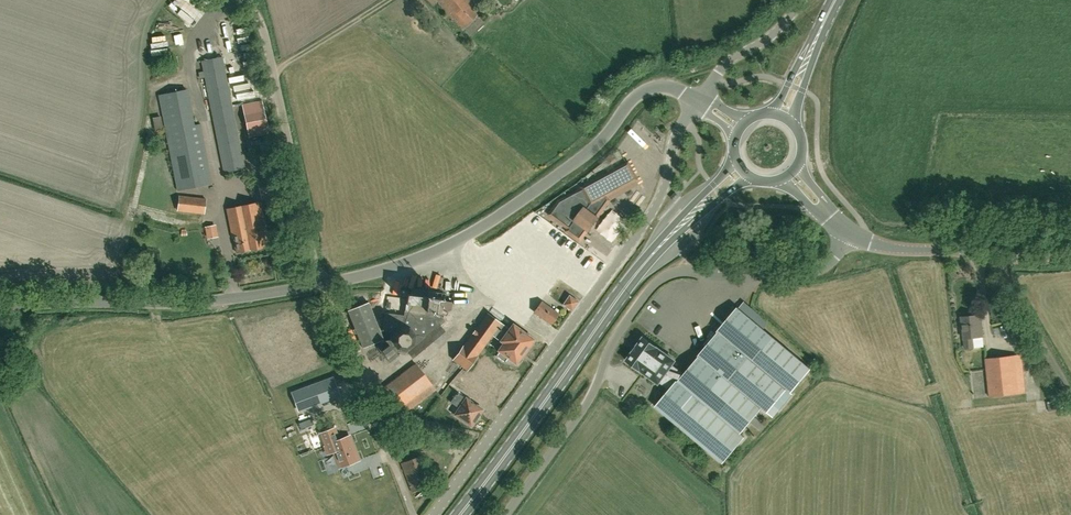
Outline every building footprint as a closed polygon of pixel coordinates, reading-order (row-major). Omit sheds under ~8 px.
[(432,6),(437,1),(463,28),(480,12),(468,0),(427,0),(432,6)] [(202,61),(224,172),(244,168),(222,57),(202,61)] [(158,95),(177,190),(212,183),(200,124),(193,125),(186,89),(158,95)] [(249,136),(268,133),(262,101),(243,105),(249,136)] [(159,115),(151,117),(154,130),(162,128),(159,115)] [(606,196),(636,180),(627,165),(561,201),(551,214),(570,227),(567,232),(580,242),(587,232),(589,233),(599,220),(597,219),(609,202),(606,196)] [(206,199),(179,196),(178,210),(204,213),(206,199)] [(270,246),(261,202),(226,209),(232,237),(233,237),(236,252),(270,246)] [(215,223),(203,225),(205,238),(217,236),(215,223)] [(418,283),(427,287),(432,278),(423,273),(418,283)] [(437,287),(448,291),(452,278),(441,274),(437,287)] [(409,354),(440,327),(439,326),(445,321),(441,316),(435,315),(436,312),(439,312),(440,308),(450,310),(452,301),(441,299),(441,298),(428,296),(407,293),(405,303),(426,306),(425,314),(405,311),(404,316),(385,313),(383,331),(390,332),(389,341),(385,341),(384,342),(383,340),(378,344),(379,345),(377,347),(387,359),(397,352),(407,354),(408,353),(409,354)] [(569,295),(562,304),(572,311),(578,301),(569,295)] [(558,314),(541,301),(534,312),(551,324),(558,314)] [(363,348),(384,340),(368,302),(348,310),(363,348)] [(656,407),(723,463),(731,453),(745,437),(741,433),(761,408),(766,412),(772,405),(779,410),(792,394),(790,392),(811,368),(774,337),(738,308),(699,355),(699,356),(684,374),(670,391),(656,407)] [(509,329),(502,323),(487,312),(463,345),(452,360),(467,371),(478,356),(493,336),(500,341),(503,343),(498,350),(500,352),(497,356),(504,361),(507,357),(516,364),(534,339),(513,324),(509,329)] [(1003,316),(1008,337),(1020,334),(1016,313),(1003,316)] [(983,336),(982,327),(980,327),(979,316),(962,318),(964,338),(964,337),(965,348),(973,348),(972,337),(983,336)] [(659,382),(670,391),(684,374),(672,365),(674,361),(675,361),(674,360),(657,348),(657,347),(656,347),(644,338),(643,337),(643,338),(637,347),(637,346),(636,347),(634,351),(633,352),(627,360),(626,361),(627,361),(639,370),(640,371),(641,370),(658,382),(657,383),(658,383),(659,382)] [(985,359),(989,396),(1025,392),(1021,355),(985,359)] [(415,362),(379,390),(400,417),(436,390),(415,362)] [(345,374),(337,376),(343,398),(350,396),(345,374)] [(292,393),(299,412),(341,396),(334,377),(292,393)] [(465,396),(465,397),(457,392),(450,402),(458,407),(453,415),(471,427),(484,409),(465,396)] [(1048,410),(1059,407),(1057,398),(1046,401),(1048,410)] [(304,421),(307,427),(313,425),(310,419),(304,421)] [(334,428),(320,433),(325,445),(331,443),(340,467),(356,461),(351,447),(353,446),(349,435),(338,439),(334,428)] [(416,455),(399,462),(410,489),(427,482),(416,455)]
